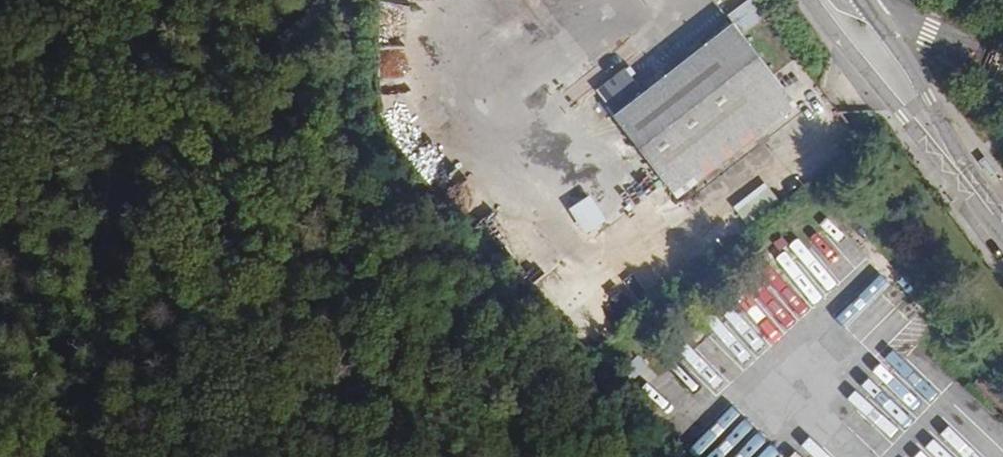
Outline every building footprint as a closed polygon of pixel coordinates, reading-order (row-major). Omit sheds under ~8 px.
[(634,136),(684,201),(803,108),(753,43),(634,136)] [(571,218),(592,242),(641,201),(620,176),(571,218)] [(749,222),(779,198),(766,182),(736,207),(749,222)] [(878,354),(920,310),(882,273),(839,316),(878,354)] [(785,278),(748,303),(773,340),(799,322),(795,316),(806,309),(785,278)]
